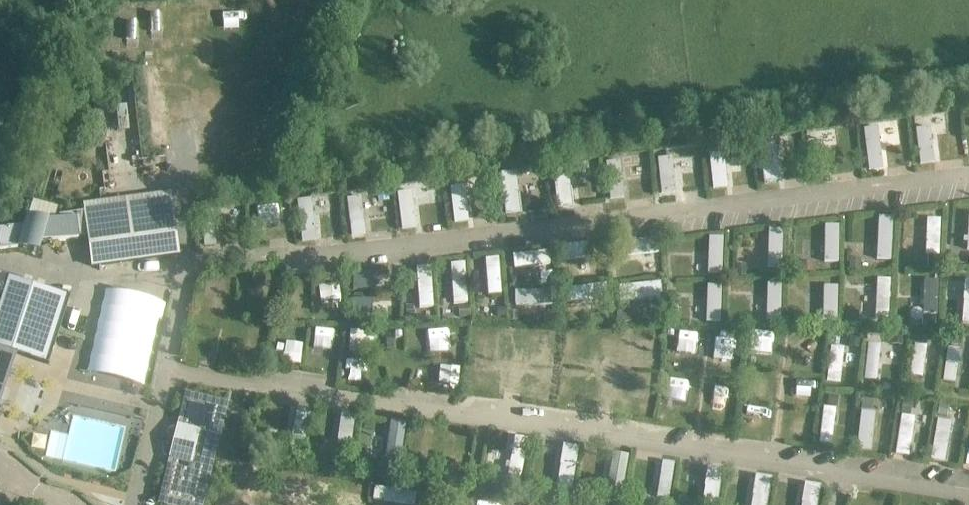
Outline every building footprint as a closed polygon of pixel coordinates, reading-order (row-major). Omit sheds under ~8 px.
[(882,169),(877,127),(863,129),(868,171),(882,169)] [(915,129),(920,165),(934,163),(929,127),(915,129)] [(807,141),(811,178),(825,176),(821,139),(807,141)] [(774,148),(759,150),(763,184),(777,181),(774,148)] [(726,188),(722,150),(708,152),(712,189),(726,188)] [(675,193),(671,157),(657,159),(660,194),(675,193)] [(605,162),(609,200),(623,199),(619,161),(605,162)] [(513,176),(501,178),(505,216),(517,215),(513,176)] [(467,222),(464,185),(450,187),(454,223),(467,222)] [(416,228),(412,192),(398,194),(402,230),(416,228)] [(0,228),(0,251),(17,248),(37,254),(41,240),(49,242),(49,244),(77,240),(77,238),(88,236),(92,268),(177,256),(169,195),(84,207),(84,212),(58,215),(59,220),(47,222),(27,215),(24,225),(0,228)] [(351,237),(365,235),(360,196),(346,198),(351,237)] [(315,241),(311,199),(296,201),(301,243),(315,241)] [(213,212),(200,213),(203,246),(215,245),(213,212)] [(878,216),(876,259),(890,259),(892,217),(878,216)] [(926,218),(925,254),(938,255),(939,219),(926,218)] [(824,225),(823,261),(838,261),(839,225),(824,225)] [(781,267),(782,229),(768,229),(767,267),(781,267)] [(708,237),(707,273),(721,274),(723,237),(708,237)] [(615,243),(616,257),(658,252),(657,238),(615,243)] [(601,254),(600,240),(564,245),(566,259),(601,254)] [(512,255),(513,268),(549,264),(548,251),(512,255)] [(485,258),(487,294),(500,293),(498,257),(485,258)] [(453,304),(467,303),(464,263),(450,263),(453,304)] [(430,266),(416,267),(419,307),(433,306),(430,266)] [(11,353),(48,365),(70,296),(0,273),(0,386),(11,353)] [(354,273),(354,289),(372,289),(372,273),(354,273)] [(890,279),(876,278),(874,318),(887,318),(890,279)] [(924,279),(922,314),(936,314),(938,280),(924,279)] [(569,288),(570,302),(606,298),(605,283),(569,288)] [(766,320),(780,320),(781,284),(767,284),(766,320)] [(705,322),(719,322),(721,286),(707,286),(705,322)] [(822,320),(836,320),(837,286),(823,286),(822,320)] [(111,287),(101,331),(116,335),(126,290),(111,287)] [(552,304),(551,290),(514,291),(514,305),(552,304)] [(354,300),(354,316),(371,316),(371,300),(354,300)] [(867,343),(863,379),(875,380),(879,345),(867,343)] [(926,346),(914,344),(909,375),(922,377),(926,346)] [(825,382),(839,383),(843,347),(830,346),(825,382)] [(942,381),(954,382),(959,349),(947,347),(942,381)] [(177,449),(166,490),(198,498),(208,457),(203,456),(205,450),(210,452),(215,431),(210,430),(212,424),(217,425),(224,398),(192,390),(185,417),(179,415),(171,448),(177,449)] [(310,410),(296,407),(289,447),(302,450),(310,410)] [(831,444),(835,408),(823,407),(818,443),(831,444)] [(336,448),(350,449),(355,414),(341,412),(336,448)] [(860,412),(856,449),(870,450),(875,413),(860,412)] [(895,454),(908,456),(914,417),(901,415),(895,454)] [(385,458),(400,460),(405,422),(390,420),(385,458)] [(937,420),(930,460),(943,462),(951,422),(937,420)] [(520,477),(527,438),(514,436),(507,474),(520,477)] [(612,453),(605,494),(621,496),(628,456),(612,453)] [(662,460),(655,497),(670,500),(676,463),(662,460)] [(722,470),(707,468),(701,504),(715,504),(722,470)] [(769,479),(755,477),(750,504),(765,504),(769,479)] [(819,487),(805,484),(801,504),(816,504),(819,487)]
